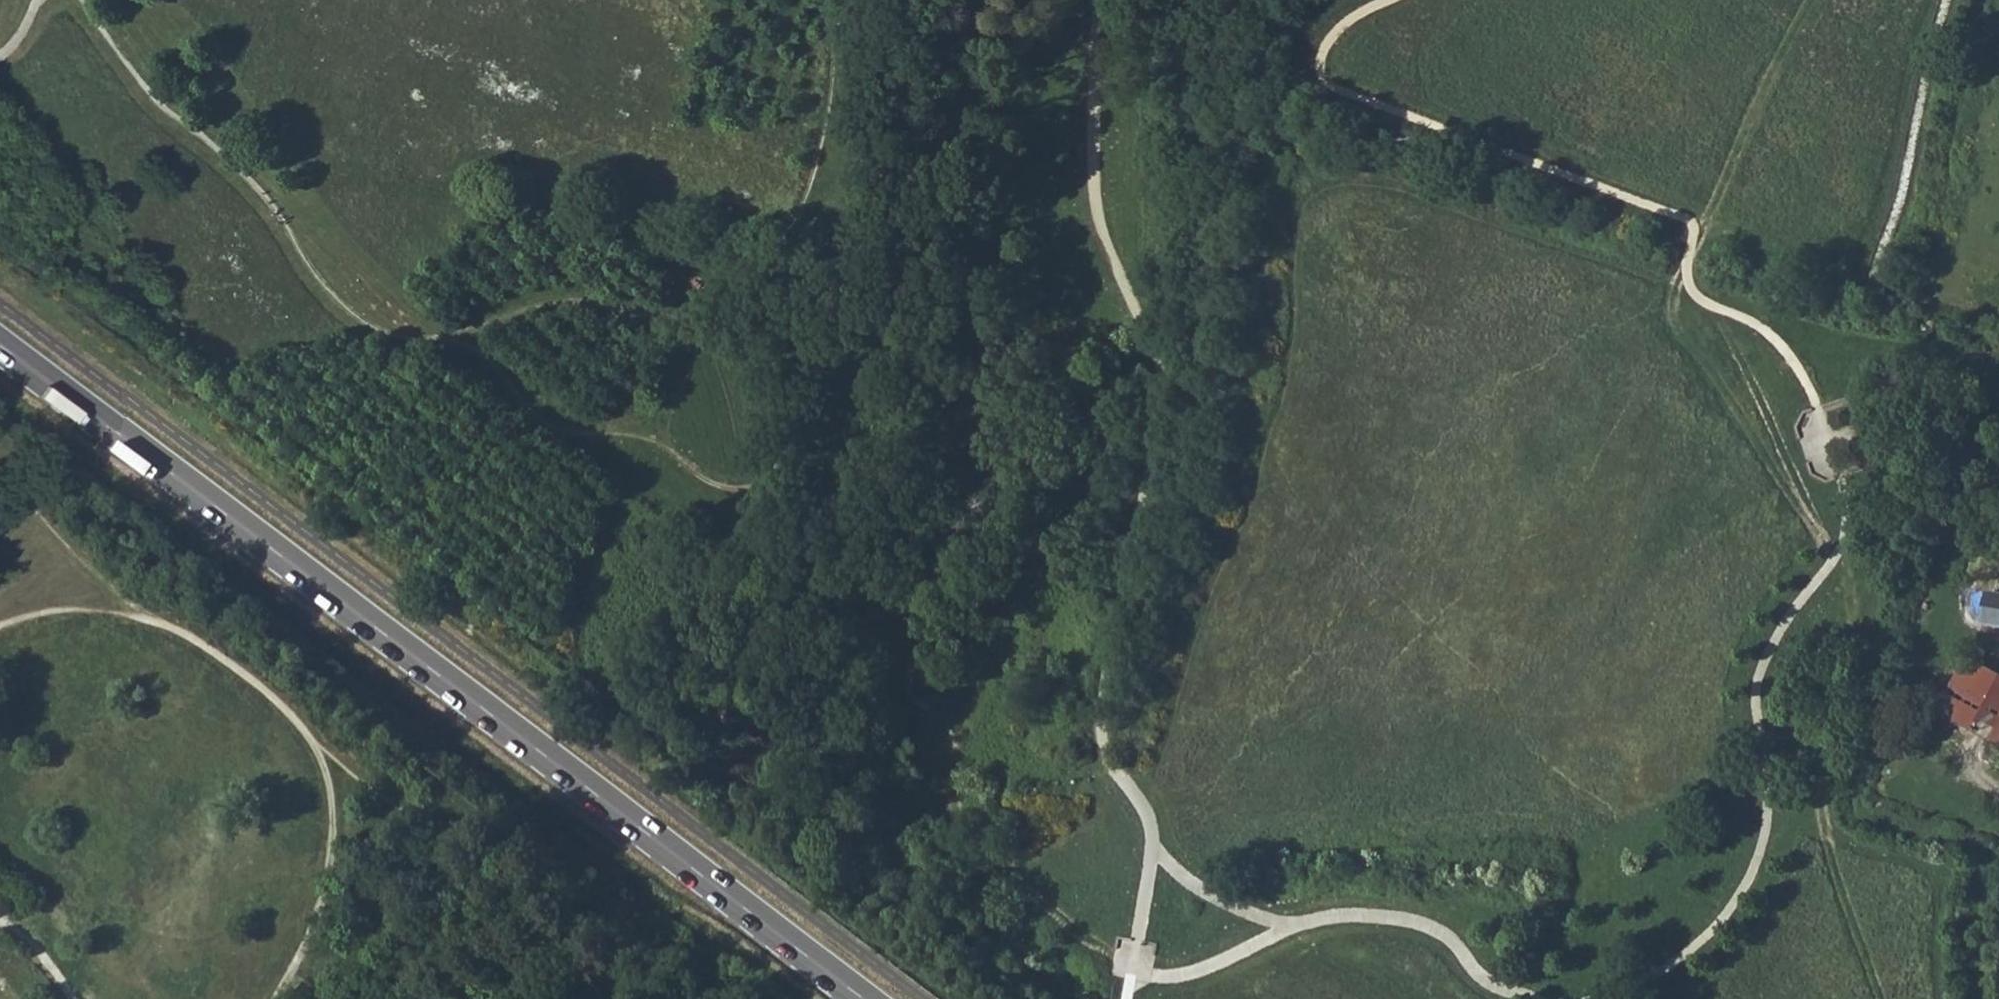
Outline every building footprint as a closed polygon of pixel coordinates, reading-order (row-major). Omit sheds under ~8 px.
[(1990,593),(1984,626),(1998,628),(1998,594),(1990,593)] [(1998,747),(1998,675),(1966,657),(1936,715),(1998,747)] [(1983,759),(1998,767),(1998,753),(1989,748),(1983,759)]
